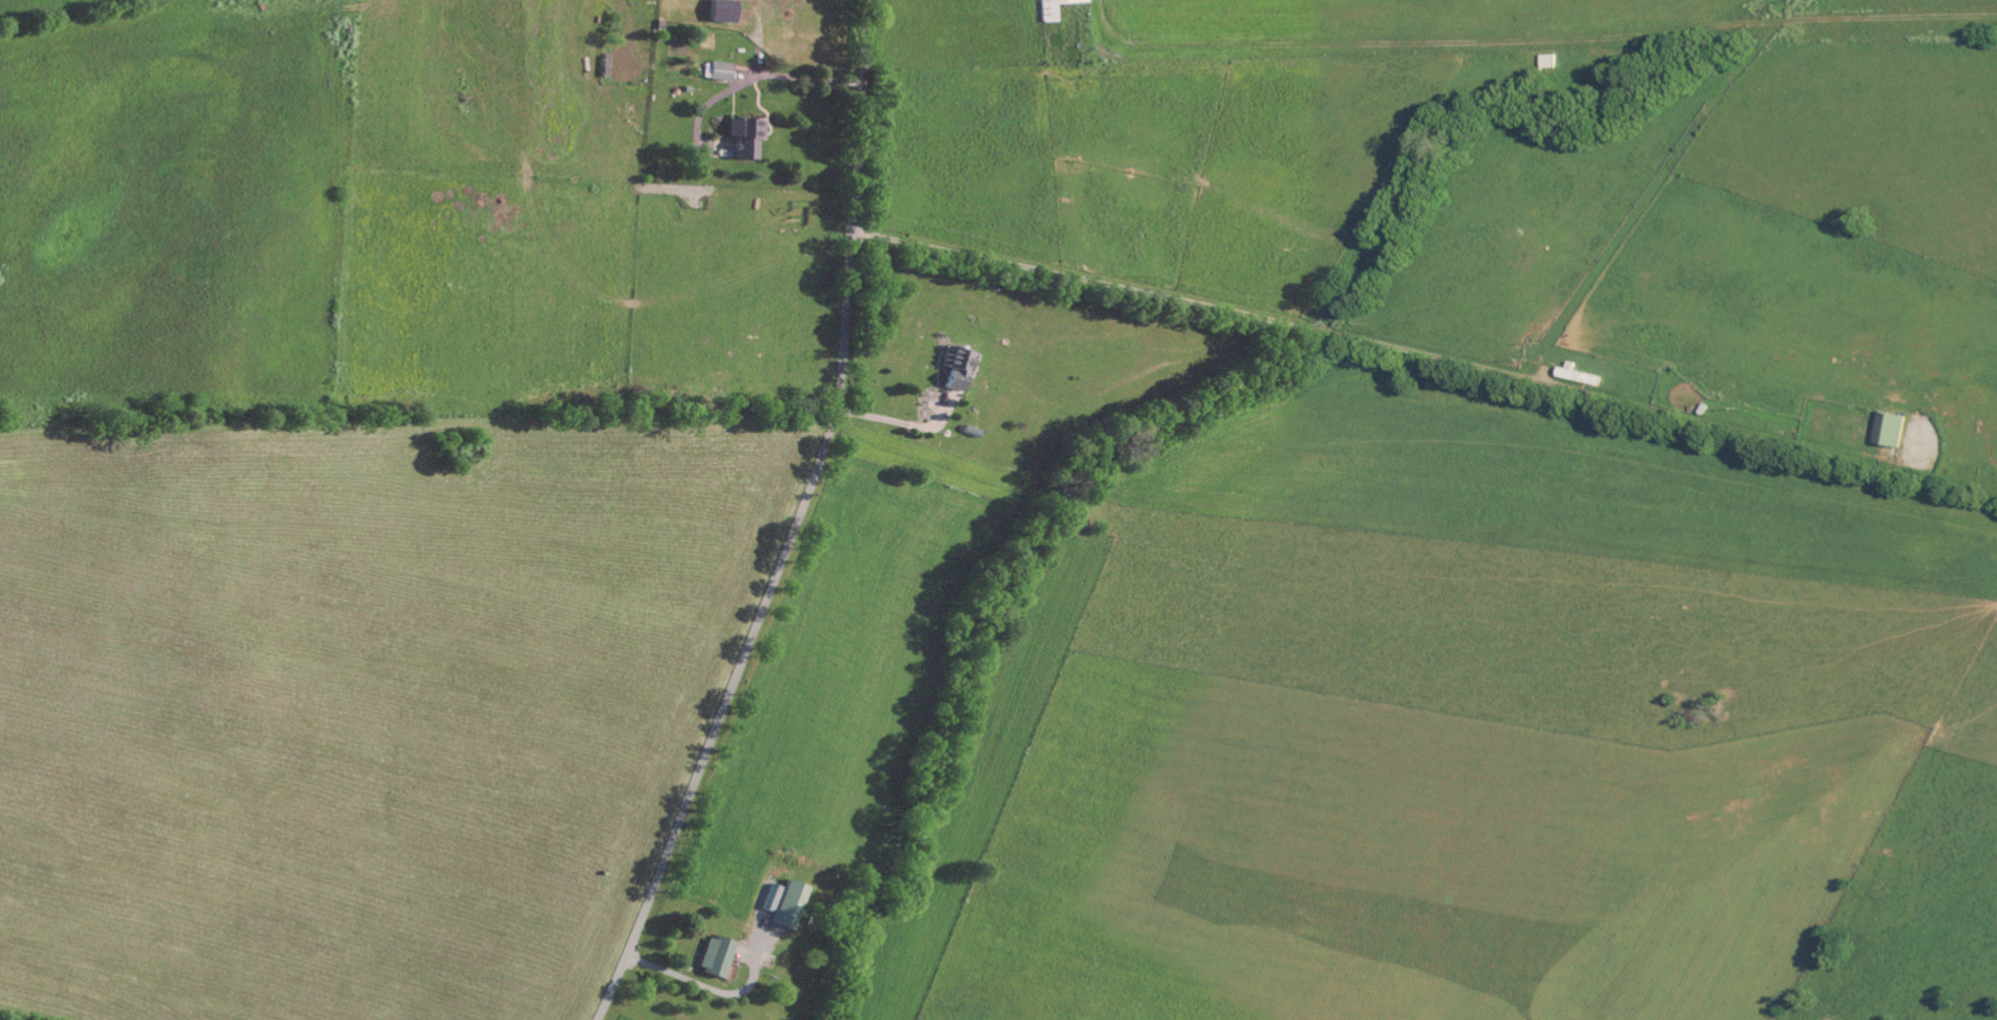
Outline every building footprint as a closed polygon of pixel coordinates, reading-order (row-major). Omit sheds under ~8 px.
[(738,24),(739,1),(719,0),(714,0),(713,23),(738,24)] [(1044,23),(1060,23),(1059,5),(1092,3),(1091,0),(1043,0),(1044,23)] [(1557,56),(1543,57),(1543,70),(1557,69),(1557,56)] [(713,80),(734,81),(735,64),(714,63),(713,80)] [(765,141),(766,120),(738,120),(737,161),(759,161),(760,141),(765,141)] [(963,393),(976,354),(950,346),(943,366),(952,369),(947,388),(963,393)] [(1575,372),(1577,364),(1570,363),(1568,370),(1561,368),(1559,379),(1601,388),(1603,378),(1575,372)] [(1907,419),(1881,413),(1874,444),(1900,450),(1907,419)] [(774,924),(795,930),(808,886),(787,880),(774,924)] [(762,908),(773,912),(783,887),(772,883),(762,908)] [(710,935),(698,970),(724,978),(736,943),(710,935)]
